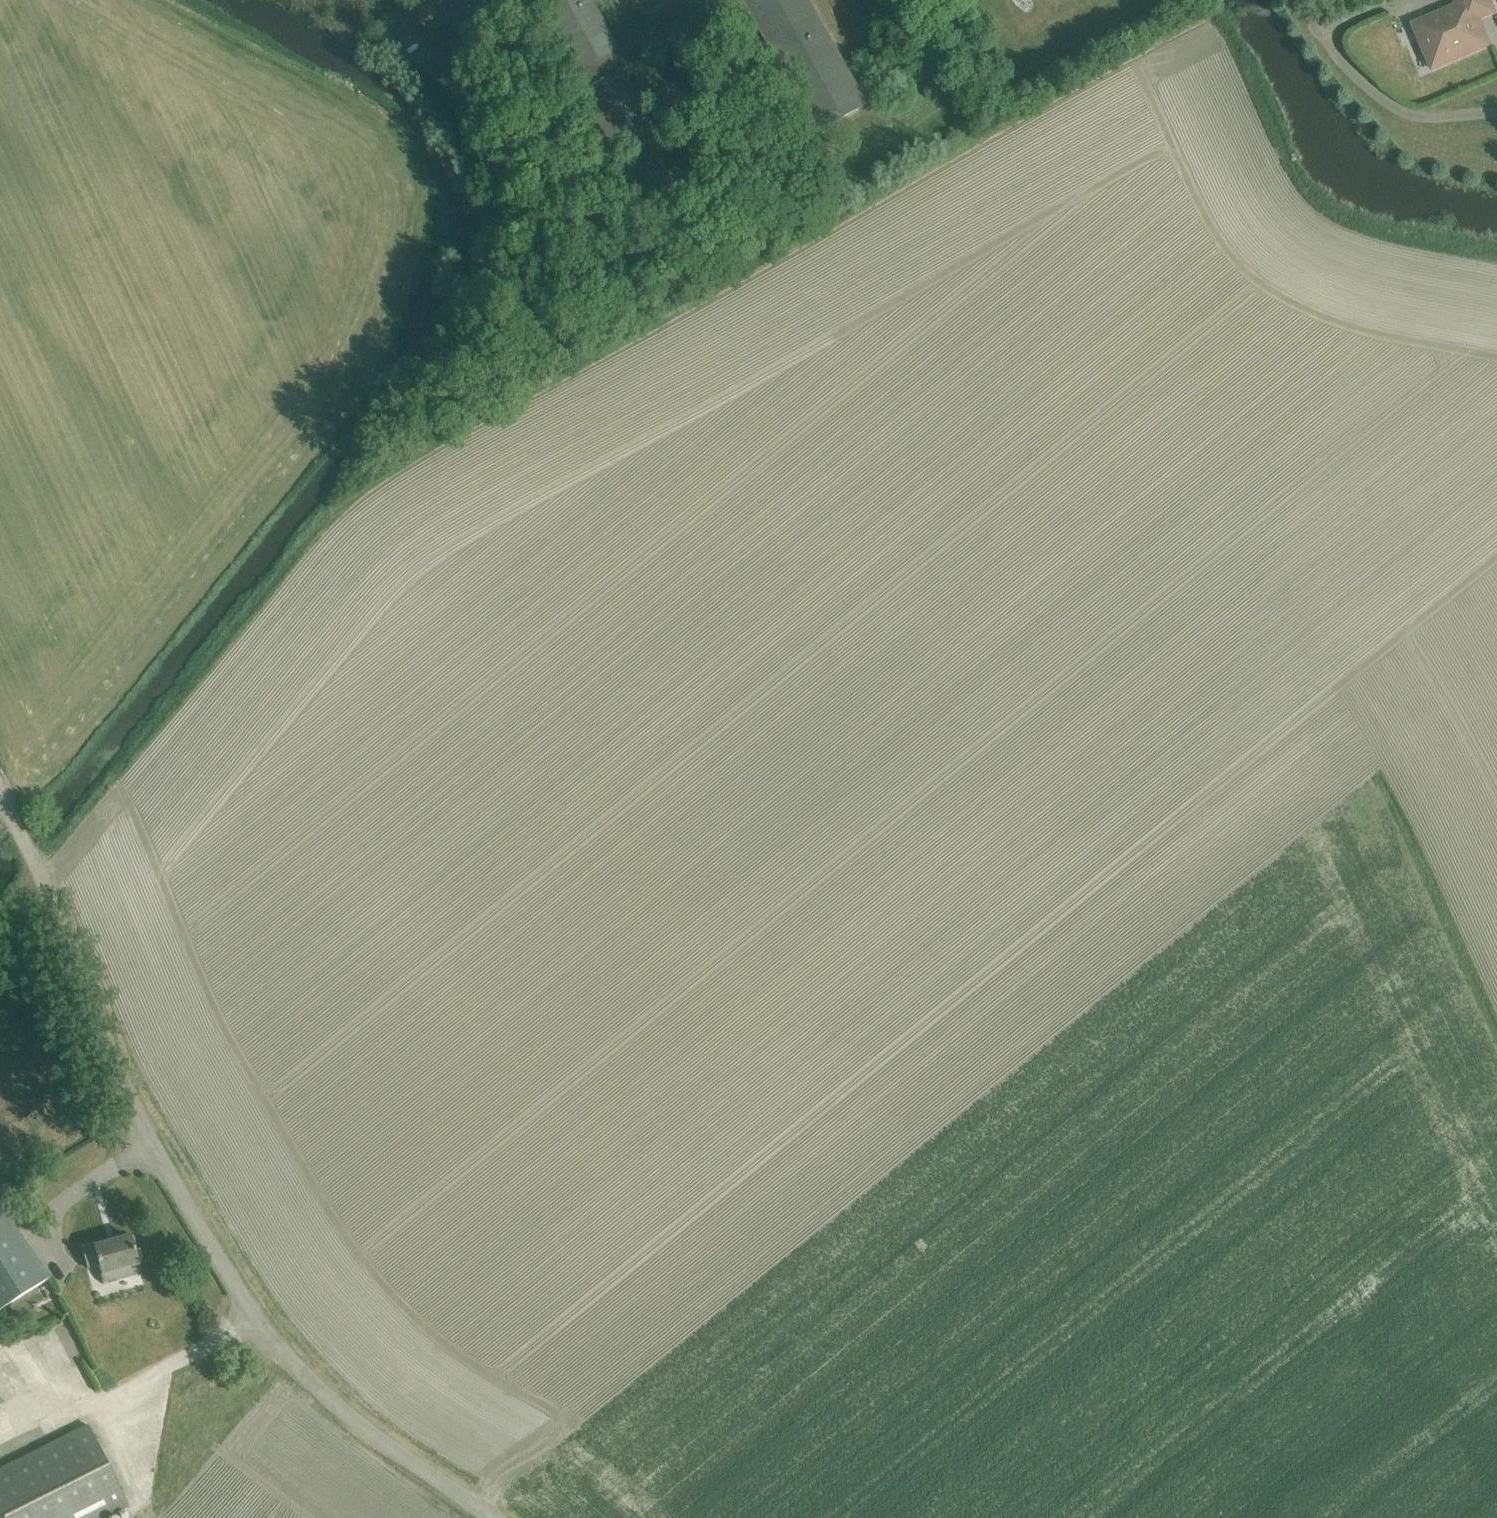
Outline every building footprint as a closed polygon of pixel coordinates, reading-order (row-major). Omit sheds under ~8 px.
[(576,71),(581,68),(586,78),(579,82),(584,91),(582,92),(585,97),(584,100),(636,194),(639,195),(642,200),(679,180),(676,174),(677,171),(625,78),(622,77),(619,72),(617,72),(611,60),(658,35),(662,42),(737,0),(719,0),(667,29),(663,22),(616,48),(590,0),(537,0),(576,71)] [(744,2),(744,5),(811,125),(813,126),(816,131),(863,105),(860,100),(861,97),(807,0),(743,0),(744,2)] [(1412,25),(1431,70),(1489,45),(1476,13),(1492,7),(1489,0),(1454,0),(1457,6),(1412,25)] [(49,1279),(0,1202),(0,1310),(49,1279)] [(87,1269),(98,1265),(101,1275),(103,1282),(140,1272),(138,1264),(131,1237),(97,1247),(95,1241),(80,1246),(87,1269)] [(128,1506),(88,1426),(0,1470),(0,1517),(104,1517),(128,1506)]
